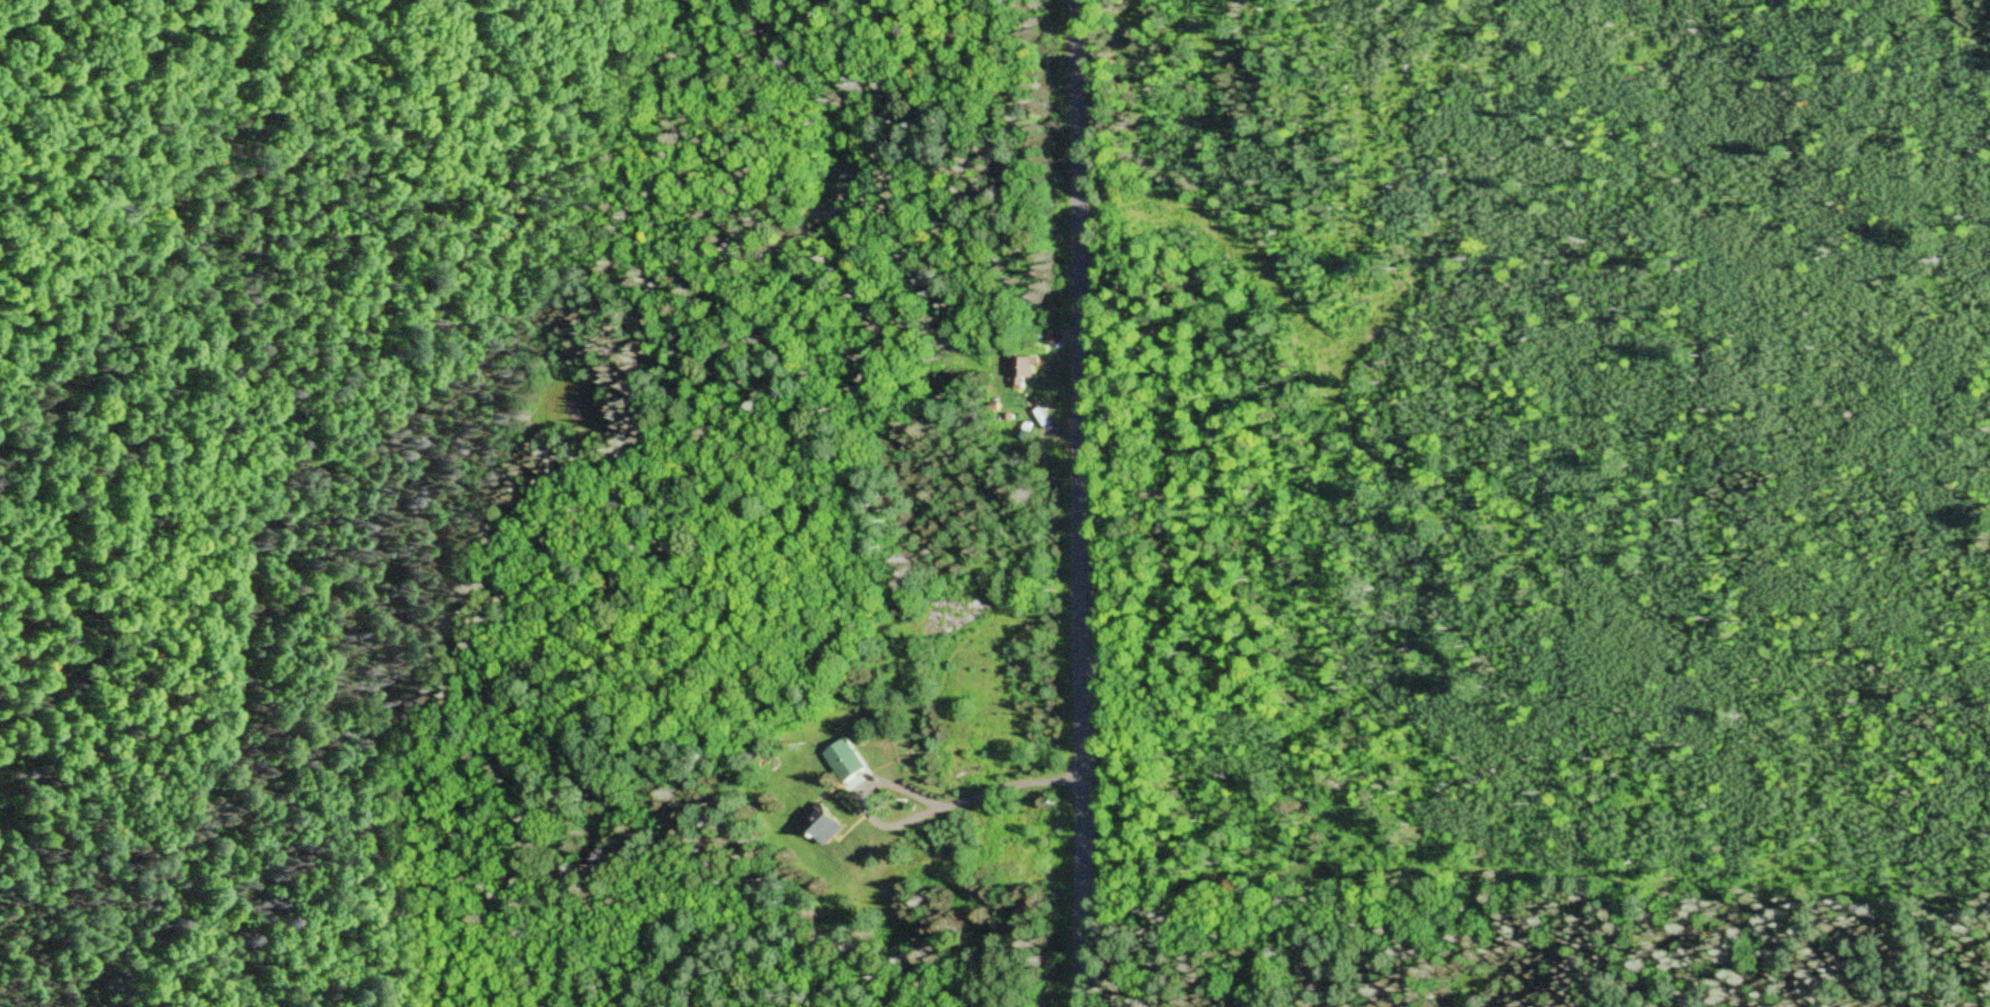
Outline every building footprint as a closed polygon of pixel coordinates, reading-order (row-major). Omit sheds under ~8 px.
[(1016,390),(1032,390),(1032,380),(1042,380),(1042,357),(1016,357),(1016,390)] [(845,790),(868,774),(843,739),(820,755),(845,790)] [(805,824),(825,837),(839,814),(819,801),(805,824)]
